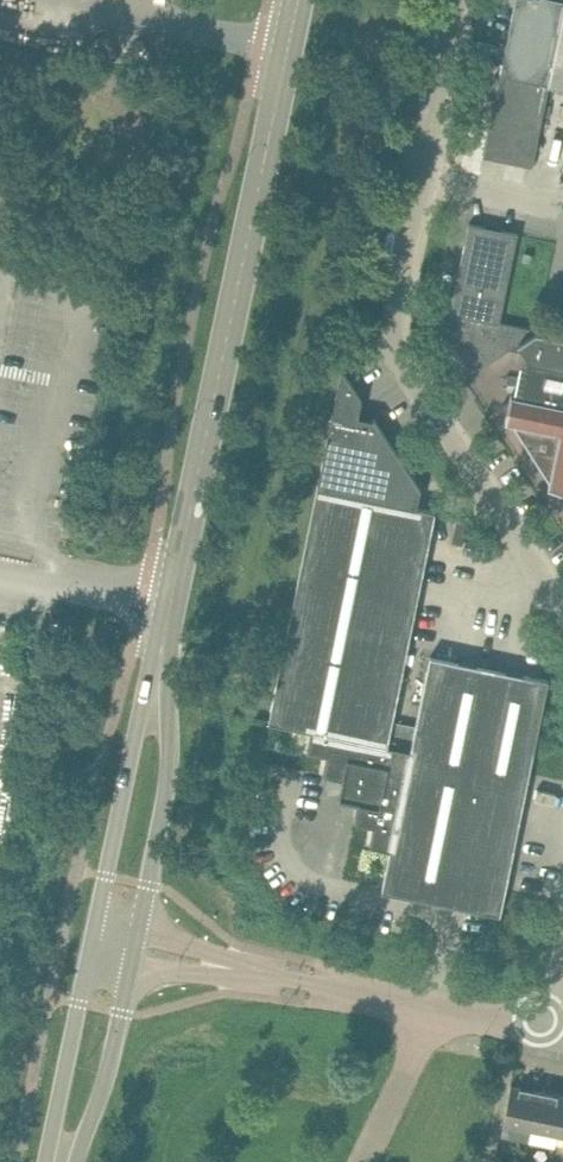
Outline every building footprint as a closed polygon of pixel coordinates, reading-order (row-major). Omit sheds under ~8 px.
[(562,17),(562,0),(515,0),(500,74),(549,84),(562,17)] [(549,84),(562,87),(562,17),(549,84)] [(532,166),(549,84),(500,74),(483,155),(532,166)] [(469,223),(447,329),(447,330),(474,372),(510,348),(536,331),(537,329),(499,322),(518,233),(469,223)] [(536,331),(510,348),(523,351),(525,357),(517,394),(511,393),(510,399),(501,405),(507,414),(505,420),(513,422),(550,479),(548,486),(555,487),(560,496),(562,494),(562,337),(536,331)] [(341,370),(317,486),(417,508),(417,507),(421,489),(375,419),(358,415),(359,414),(362,399),(343,370),(341,370)] [(317,486),(269,721),(312,730),(308,750),(327,754),(327,757),(323,774),(344,778),(339,800),(358,803),(354,821),(374,825),(370,845),(391,849),(382,890),(487,911),(500,914),(505,891),(529,773),(549,679),(524,674),(430,655),(415,727),(392,722),(435,515),(436,511),(417,507),(417,508),(317,486)] [(528,1140),(531,1127),(539,1089),(511,1084),(503,1121),(501,1134),(528,1140)] [(562,1105),(562,1094),(539,1089),(531,1127),(557,1132),(562,1105)]
